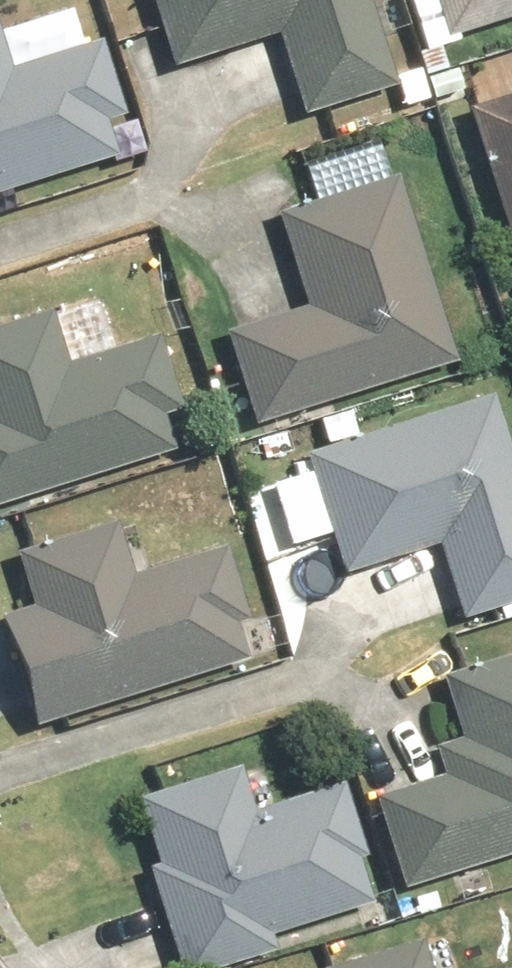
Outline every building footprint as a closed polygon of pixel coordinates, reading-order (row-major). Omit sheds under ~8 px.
[(164,74),(274,43),(296,122),(400,93),(374,0),(143,0),(164,74)] [(432,47),(511,24),(511,0),(418,0),(432,47)] [(127,159),(95,44),(7,69),(0,43),(0,194),(127,159)] [(460,123),(511,306),(511,108),(460,123)] [(204,336),(234,444),(455,382),(399,183),(260,222),(286,313),(204,336)] [(184,460),(149,338),(56,364),(44,321),(0,333),(0,511),(184,460)] [(290,459),(326,589),(421,563),(442,635),(511,615),(511,485),(489,404),(290,459)] [(13,737),(251,671),(219,559),(116,588),(100,531),(0,559),(0,571),(11,610),(0,613),(0,690),(13,737)] [(384,900),(511,864),(511,660),(424,684),(448,768),(354,794),(384,900)] [(149,967),(230,967),(367,930),(326,785),(240,809),(228,768),(102,803),(149,967)] [(412,935),(300,966),(301,967),(421,967),(412,935)]
